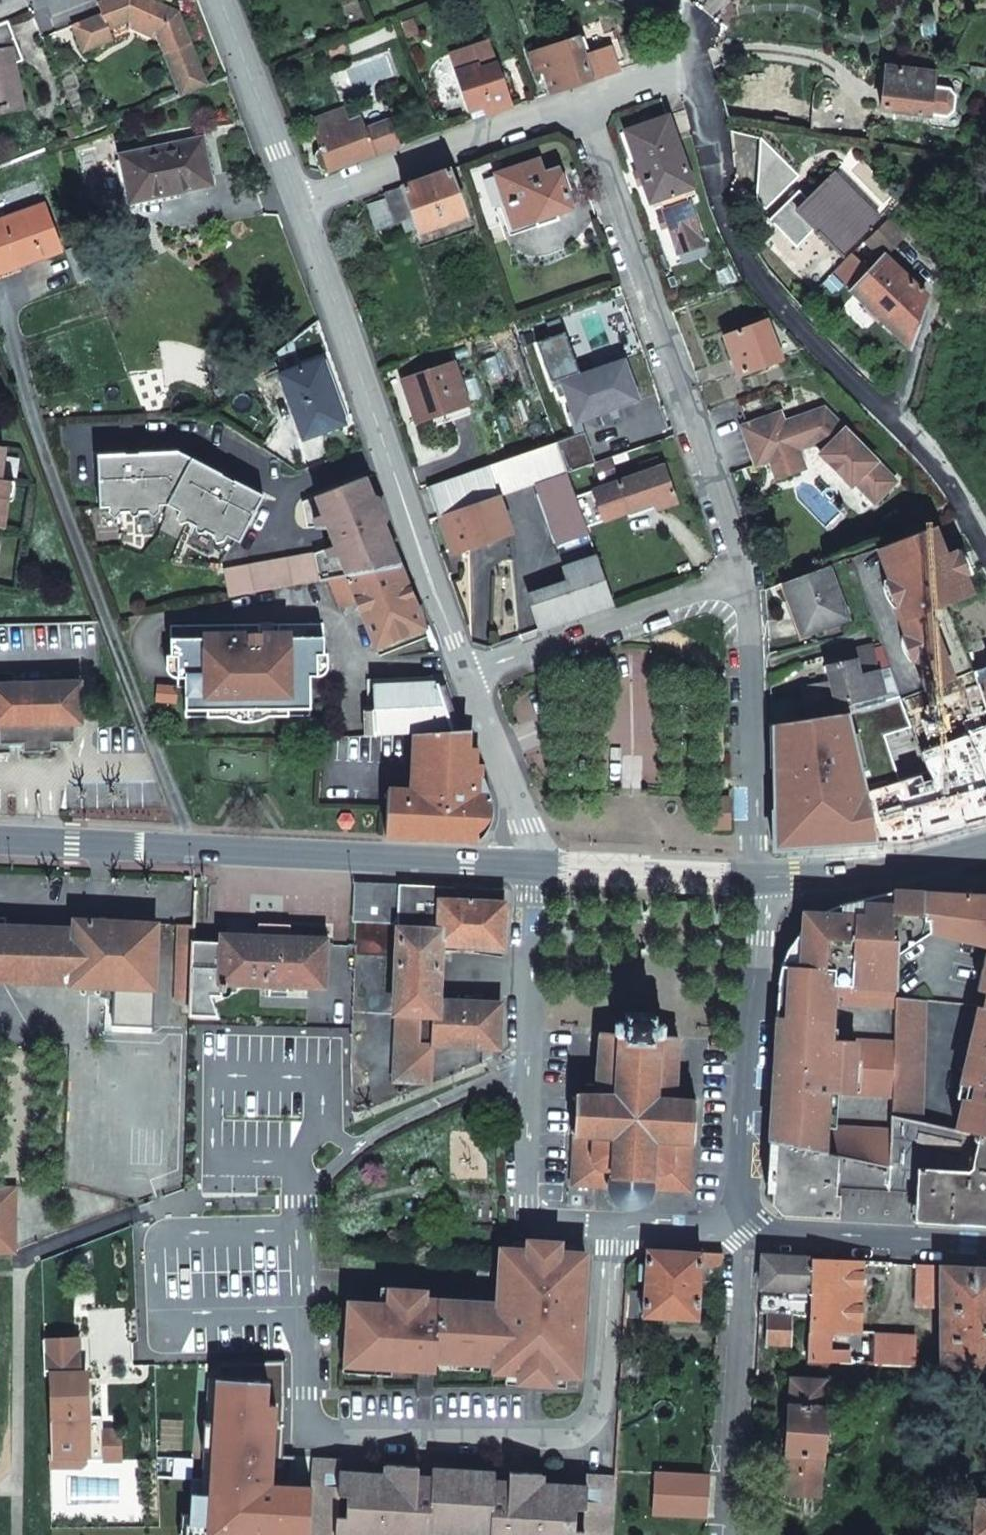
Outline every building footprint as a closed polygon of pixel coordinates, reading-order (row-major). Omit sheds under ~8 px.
[(83,52),(113,41),(109,30),(129,23),(157,35),(164,54),(181,97),(209,86),(192,43),(179,11),(154,0),(103,0),(98,2),(102,14),(72,25),(83,52)] [(413,19),(402,23),(408,38),(418,35),(413,19)] [(24,105),(16,63),(13,50),(18,48),(8,21),(0,25),(0,109),(24,105)] [(152,39),(157,35),(129,23),(129,30),(152,39)] [(342,37),(324,44),(328,56),(346,48),(342,37)] [(544,71),(551,93),(592,80),(585,57),(591,55),(585,37),(579,39),(531,54),(535,67),(541,65),(544,71)] [(449,55),(455,72),(473,118),(512,106),(496,63),(487,41),(449,55)] [(13,50),(16,63),(23,61),(18,48),(13,50)] [(541,65),(535,67),(537,74),(544,71),(541,65)] [(886,65),(882,108),(931,114),(935,71),(886,65)] [(0,109),(0,115),(25,111),(24,105),(0,109)] [(312,118),(315,127),(347,115),(343,107),(312,118)] [(313,149),(321,175),(328,172),(398,146),(389,120),(364,128),(360,115),(348,119),(347,115),(315,127),(317,133),(316,133),(321,146),(313,149)] [(668,116),(625,131),(650,203),(658,200),(685,190),(693,188),(668,116)] [(123,157),(132,200),(210,184),(201,141),(123,157)] [(572,209),(558,169),(544,174),(538,159),(495,174),(513,228),(536,221),(537,227),(558,220),(556,215),(572,209)] [(419,234),(466,217),(449,170),(402,187),(384,194),(386,199),(370,204),(378,230),(413,217),(419,234)] [(816,231),(843,257),(881,219),(835,172),(818,189),(796,211),(816,231)] [(796,211),(818,189),(805,176),(771,209),(766,215),(800,248),(816,231),(796,211)] [(667,226),(673,242),(684,240),(686,246),(702,239),(701,235),(703,235),(696,214),(694,215),(685,190),(658,200),(664,217),(667,226)] [(60,251),(44,206),(0,221),(0,273),(60,251)] [(661,228),(667,226),(664,217),(658,219),(661,228)] [(868,240),(885,255),(905,235),(889,219),(868,240)] [(684,240),(673,242),(677,255),(704,245),(702,239),(686,246),(684,240)] [(78,246),(69,250),(80,282),(90,277),(78,246)] [(870,271),(853,255),(847,261),(835,274),(892,330),(912,311),(923,313),(928,296),(885,255),(870,271)] [(912,311),(892,330),(909,348),(923,313),(912,311)] [(767,321),(725,337),(739,375),(781,360),(767,321)] [(280,375),(303,438),(343,424),(321,361),(280,375)] [(624,361),(561,383),(575,423),(638,401),(624,361)] [(467,405),(453,364),(403,380),(417,422),(467,405)] [(776,415),(742,426),(756,465),(770,461),(779,457),(785,446),(795,443),(798,451),(817,444),(824,451),(855,483),(875,504),(897,483),(821,417),(779,424),(776,415)] [(468,548),(509,534),(496,496),(534,483),(536,482),(567,472),(556,443),(429,487),(448,550),(466,543),(468,548)] [(770,461),(778,479),(806,469),(798,451),(795,443),(785,446),(779,457),(770,461)] [(3,529),(9,481),(0,479),(5,447),(0,446),(0,529),(3,529)] [(824,451),(820,454),(852,486),(855,483),(824,451)] [(218,529),(227,533),(240,540),(263,496),(178,452),(98,455),(100,506),(108,505),(119,505),(130,504),(137,503),(148,503),(159,502),(167,502),(180,509),(190,514),(200,520),(208,524),(218,529)] [(576,497),(586,528),(653,504),(655,510),(676,502),(663,466),(661,467),(658,458),(639,465),(642,474),(576,497)] [(557,546),(588,534),(586,528),(576,497),(567,473),(567,472),(536,482),(542,497),(540,498),(550,528),(557,546)] [(348,575),(399,565),(400,565),(383,524),(386,519),(378,499),(372,497),(365,477),(306,500),(315,523),(324,520),(338,553),(224,573),(229,597),(230,597),(295,585),(320,580),(327,579),(348,575)] [(159,511),(159,502),(148,503),(148,512),(153,517),(159,511)] [(138,516),(137,503),(130,504),(130,516),(134,517),(138,516)] [(120,514),(119,505),(108,505),(108,513),(115,519),(120,514)] [(186,523),(190,514),(180,509),(176,517),(179,525),(186,523)] [(204,532),(208,524),(200,520),(195,527),(195,530),(198,533),(201,534),(204,532)] [(939,544),(933,527),(877,548),(883,565),(899,605),(895,607),(927,690),(953,680),(926,610),(946,601),(971,592),(956,552),(944,557),(939,544)] [(224,542),(227,533),(218,529),(213,537),(215,544),(224,542)] [(540,629),(613,604),(597,558),(563,569),(568,584),(529,597),(540,629)] [(359,603),(377,649),(424,630),(399,565),(348,575),(327,579),(339,608),(359,603)] [(808,633),(848,619),(828,566),(784,583),(790,601),(795,599),(808,633)] [(795,599),(790,601),(803,635),(808,633),(795,599)] [(323,657),(323,624),(170,625),(170,656),(176,656),(177,687),(184,687),(184,717),(308,718),(309,679),(316,679),(317,657),(323,657)] [(428,628),(424,630),(427,639),(432,638),(428,628)] [(424,630),(377,649),(379,654),(427,639),(424,630)] [(873,646),(833,654),(835,663),(828,665),(832,681),(803,688),(807,719),(847,711),(858,709),(886,701),(873,646)] [(985,709),(985,669),(975,672),(976,676),(985,709)] [(375,735),(416,732),(453,731),(435,676),(370,679),(373,709),(375,735)] [(970,678),(980,712),(985,710),(985,709),(976,676),(970,678)] [(50,741),(74,741),(73,724),(81,723),(80,682),(10,684),(0,684),(0,726),(2,742),(25,742),(25,750),(50,749),(50,741)] [(900,697),(886,701),(858,709),(847,711),(868,791),(899,782),(884,735),(911,727),(900,697)] [(375,735),(373,709),(364,709),(366,735),(375,735)] [(847,711),(807,719),(771,725),(771,856),(877,847),(868,791),(847,711)] [(416,732),(414,763),(469,765),(471,746),(464,747),(464,730),(453,731),(416,732)] [(458,793),(458,782),(485,782),(476,765),(469,765),(414,763),(412,790),(458,793)] [(469,838),(469,837),(479,838),(480,817),(482,817),(484,795),(490,795),(485,782),(458,782),(458,793),(412,790),(388,788),(387,804),(385,832),(466,839),(466,838),(469,838)] [(482,817),(491,819),(490,795),(484,795),(482,817)] [(727,799),(709,799),(710,828),(728,828),(727,799)] [(370,897),(380,884),(370,884),(357,883),(356,897),(370,897)] [(437,1001),(440,944),(503,946),(505,903),(503,902),(503,890),(380,884),(370,897),(356,897),(356,909),(375,910),(391,927),(398,923),(394,1014),(434,1015),(432,1045),(498,1047),(499,1003),(437,1001)] [(892,1131),(826,1128),(828,1113),(829,1092),(894,1096),(895,1043),(831,1041),(834,995),(844,995),(843,1003),(896,1006),(896,998),(897,954),(929,932),(928,917),(924,917),(924,892),(894,891),(894,892),(894,906),(856,903),(855,916),(842,915),(822,914),(813,921),(803,928),(802,951),(788,950),(782,964),(780,978),(777,1015),(773,1072),(772,1089),(771,1109),(770,1140),(768,1175),(775,1176),(774,1189),(773,1200),(784,1212),(839,1215),(840,1195),(839,1193),(836,1193),(836,1182),(849,1185),(849,1187),(862,1187),(862,1189),(917,1192),(915,1221),(985,1226),(985,1136),(983,1136),(962,1131),(922,1122),(892,1116),(892,1131)] [(843,905),(842,915),(855,916),(856,903),(894,906),(894,892),(869,897),(843,905)] [(924,892),(924,917),(928,917),(929,932),(931,979),(985,992),(985,894),(924,892)] [(375,910),(356,909),(355,926),(391,927),(375,910)] [(813,921),(822,914),(805,913),(803,928),(813,921)] [(113,1024),(153,1026),(154,988),(157,923),(74,920),(73,927),(72,985),(107,987),(105,997),(114,998),(113,1024)] [(176,925),(174,1003),(192,1003),(194,942),(195,926),(176,925)] [(73,927),(5,926),(3,983),(72,985),(73,927)] [(223,996),(218,985),(326,988),(327,938),(220,934),(220,943),(194,942),(192,1003),(191,1015),(219,1016),(212,996),(223,996)] [(926,1001),(896,998),(896,1006),(895,1043),(894,1096),(892,1116),(922,1122),(926,1001)] [(985,1103),(985,1007),(981,1006),(964,1098),(969,1099),(985,1103)] [(394,1014),(392,1081),(430,1083),(432,1045),(434,1015),(394,1014)] [(569,1094),(568,1137),(574,1138),(572,1185),(595,1186),(595,1185),(608,1186),(609,1191),(610,1195),(613,1199),(621,1205),(627,1207),(635,1207),(644,1203),(648,1199),(650,1195),(653,1188),(667,1189),(667,1190),(690,1191),(692,1144),(687,1144),(690,1100),(673,1100),(678,1038),(663,1037),(664,1026),(661,1024),(654,1023),(654,1015),(626,1015),(625,1022),(618,1022),(614,1022),(614,1032),(599,1032),(597,1095),(569,1094)] [(969,1099),(962,1131),(983,1136),(985,1122),(985,1103),(969,1099)] [(0,1187),(0,1250),(11,1250),(12,1188),(0,1187)] [(579,1376),(586,1253),(558,1251),(543,1268),(530,1250),(501,1247),(501,1261),(500,1266),(497,1304),(424,1299),(425,1291),(389,1289),(388,1304),(349,1301),(346,1357),(357,1359),(356,1364),(420,1365),(420,1355),(436,1356),(494,1356),(494,1371),(519,1373),(555,1375),(579,1376)] [(628,1290),(627,1317),(697,1321),(700,1266),(701,1252),(646,1249),(645,1264),(638,1264),(637,1280),(644,1281),(644,1291),(628,1290)] [(558,1251),(530,1250),(543,1268),(558,1251)] [(722,1253),(701,1252),(700,1266),(723,1267),(722,1253)] [(763,1256),(761,1288),(759,1313),(768,1314),(791,1315),(810,1316),(811,1297),(812,1291),(813,1259),(763,1256)] [(832,1362),(833,1333),(859,1334),(862,1262),(813,1259),(812,1291),(811,1297),(810,1316),(808,1361),(832,1362)] [(918,1266),(918,1307),(940,1309),(940,1267),(918,1266)] [(940,1369),(985,1370),(985,1269),(940,1267),(940,1309),(940,1369)] [(768,1314),(767,1344),(790,1346),(791,1315),(768,1314)] [(876,1334),(874,1365),(914,1367),(916,1336),(876,1334)] [(51,1374),(53,1457),(45,1457),(46,1468),(83,1467),(88,1462),(88,1460),(88,1456),(88,1453),(102,1452),(102,1429),(101,1415),(87,1416),(86,1373),(80,1373),(79,1345),(58,1344),(39,1345),(41,1374),(51,1374)] [(436,1356),(420,1355),(420,1365),(435,1366),(436,1356)] [(213,1359),(203,1481),(186,1480),(184,1534),(308,1534),(313,1457),(295,1456),(284,1455),(285,1424),(284,1357),(213,1359)] [(555,1375),(519,1373),(519,1382),(554,1384),(555,1375)] [(791,1376),(789,1405),(786,1455),(788,1454),(786,1493),(820,1495),(822,1457),(825,1407),(827,1378),(791,1376)] [(113,1429),(102,1429),(102,1452),(88,1453),(88,1456),(88,1460),(122,1459),(121,1437),(113,1429)] [(340,1472),(341,1458),(313,1457),(308,1534),(337,1534),(340,1472)] [(463,1470),(433,1468),(433,1477),(418,1476),(418,1466),(386,1465),(385,1475),(370,1474),(367,1534),(430,1534),(431,1531),(459,1533),(463,1470)] [(463,1470),(459,1533),(491,1534),(552,1534),(555,1481),(542,1480),(542,1473),(510,1472),(510,1482),(495,1481),(495,1472),(463,1470)] [(370,1474),(340,1472),(337,1534),(367,1534),(370,1474)] [(613,1475),(586,1473),(585,1484),(582,1534),(610,1534),(613,1475)] [(656,1473),(653,1513),(707,1516),(709,1476),(656,1473)] [(555,1481),(552,1534),(582,1534),(585,1484),(555,1481)] [(978,1497),(977,1534),(985,1534),(985,1497),(978,1497)]
